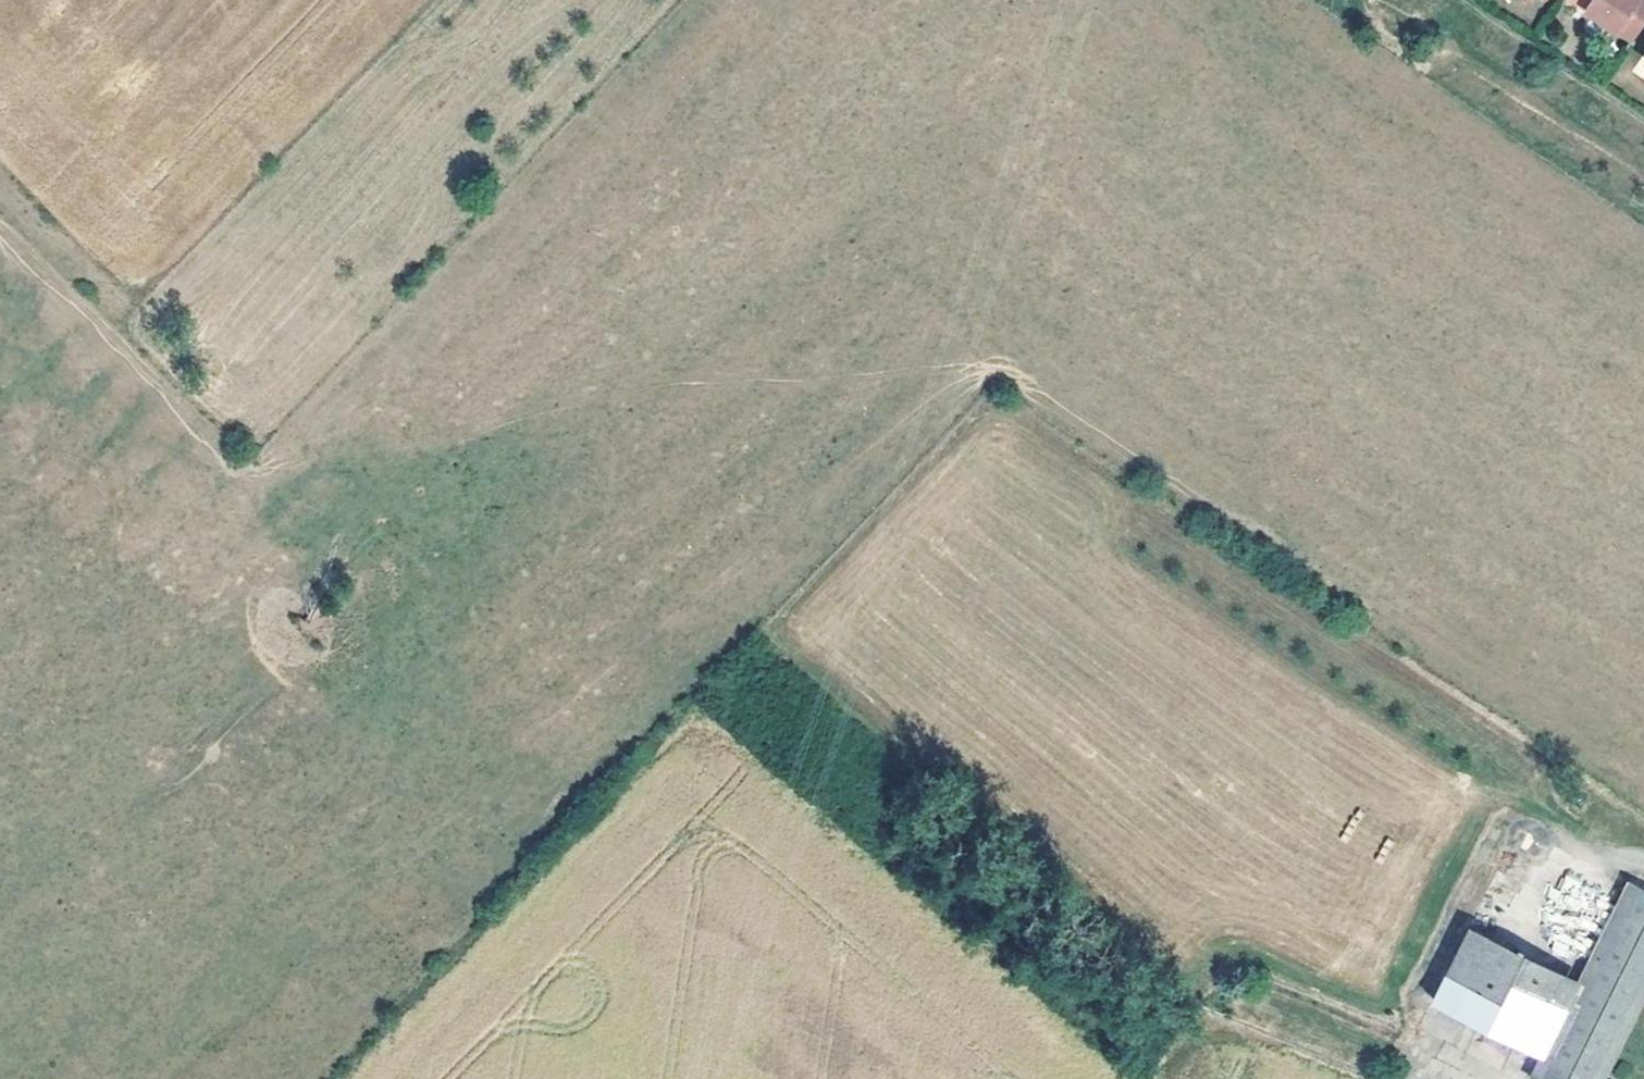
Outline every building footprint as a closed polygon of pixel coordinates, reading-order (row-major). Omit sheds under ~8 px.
[(1590,5),(1637,38),(1643,28),(1643,0),(1594,0),(1590,5)] [(1543,1053),(1532,1074),(1541,1078),(1611,1078),(1602,1074),(1643,994),(1643,887),(1631,880),(1580,979),(1543,1053)] [(1470,921),(1433,994),(1543,1053),(1580,979),(1470,921)]
